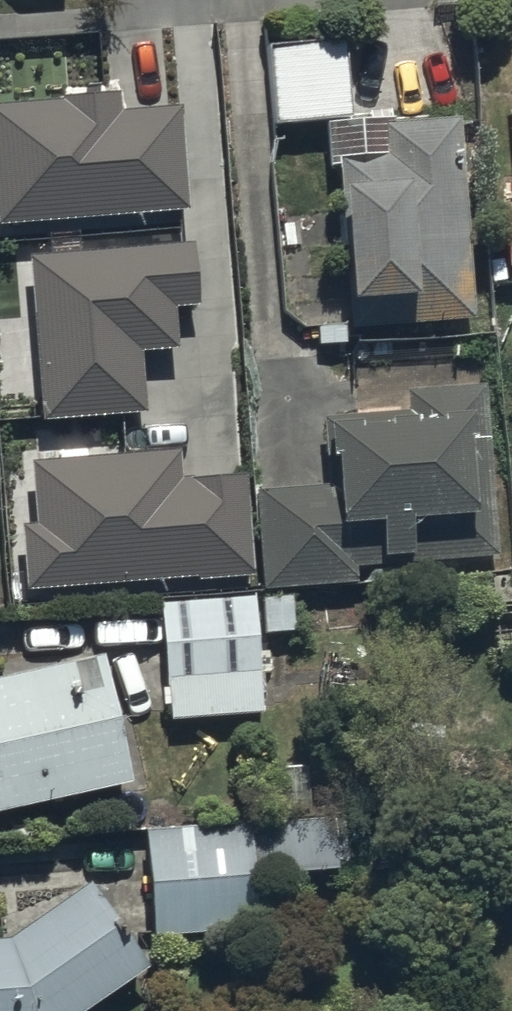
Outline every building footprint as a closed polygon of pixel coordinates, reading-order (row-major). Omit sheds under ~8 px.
[(274,40),(279,120),(353,115),(347,35),(274,40)] [(0,102),(0,223),(191,209),(183,105),(125,109),(123,93),(0,102)] [(464,111),(389,117),(391,151),(341,154),(354,327),(479,318),(464,111)] [(149,409),(144,349),(180,346),(177,304),(203,302),(198,240),(28,253),(41,418),(149,409)] [(501,556),(487,382),(409,388),(410,404),(329,411),(335,483),(256,490),(264,588),(360,580),(359,568),(501,556)] [(257,574),(250,471),(186,476),(184,449),(33,460),(37,521),(22,522),(27,590),(257,574)] [(165,600),(174,718),(267,711),(257,593),(165,600)] [(137,782),(110,653),(0,676),(0,810),(137,782)] [(156,936),(260,927),(256,880),(340,873),(335,811),(147,828),(156,936)] [(0,936),(0,1010),(86,1010),(151,967),(92,881),(15,934),(0,936)]
